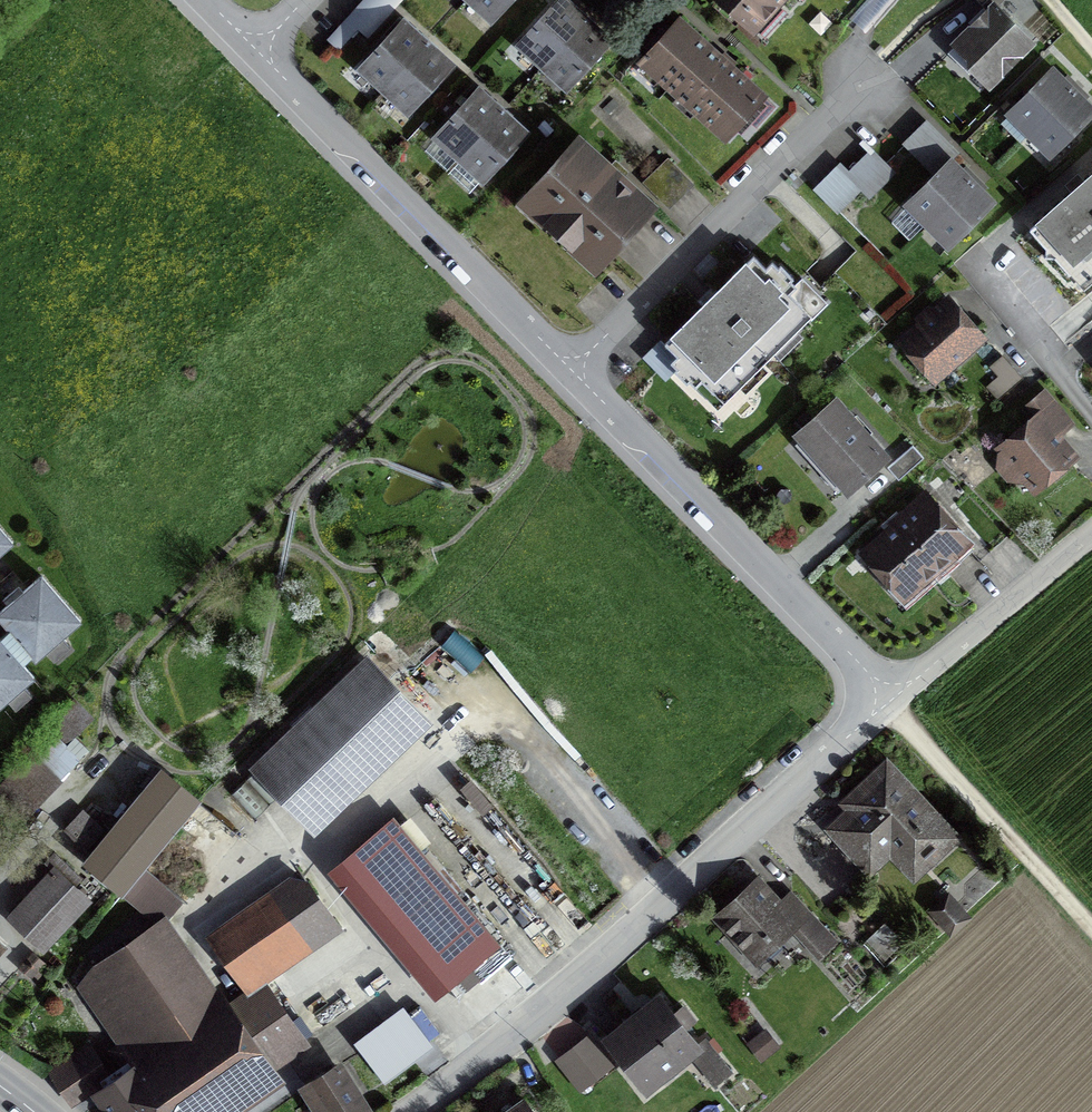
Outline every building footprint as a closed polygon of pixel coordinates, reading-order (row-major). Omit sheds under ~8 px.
[(490,20),(505,3),(507,5),(512,0),(467,0),(490,20)] [(763,40),(785,15),(775,6),(780,0),(718,0),(763,40)] [(967,69),(970,66),(988,85),(1037,36),(1001,1),(1002,0),(980,0),(985,5),(950,39),(955,43),(948,50),(967,69)] [(519,46),(542,67),(565,88),(581,71),(583,73),(593,62),(591,60),(606,43),(593,31),(583,22),(571,11),(560,1),(544,18),(542,16),(532,27),(534,29),(519,46)] [(754,130),(773,109),(678,23),(640,64),(723,139),(741,119),(754,130)] [(368,84),(380,95),(391,105),(395,102),(406,112),(422,95),(426,99),(436,88),(432,84),(448,67),(435,55),(424,46),(414,36),(401,25),(386,42),(384,40),(374,51),(376,53),(360,70),(372,81),(368,84)] [(873,49),(877,54),(883,49),(879,44),(873,49)] [(1009,112),(1030,133),(1072,92),(1050,71),(1009,112)] [(1051,154),(1091,114),(1091,112),(1072,92),(1030,133),(1051,154)] [(466,173),(470,170),(481,180),(497,163),(501,167),(511,156),(507,152),(523,135),(511,124),(500,114),(487,102),(476,93),(461,110),(459,108),(449,119),(451,121),(435,138),(458,159),(454,163),(455,163),(466,173)] [(919,130),(914,136),(907,142),(902,147),(933,177),(944,166),(949,162),(956,154),(926,124),(919,130)] [(578,144),(523,204),(593,268),(648,208),(617,180),(613,184),(605,177),(609,172),(578,144)] [(871,156),(846,179),(861,196),(868,203),(893,180),(871,156)] [(928,224),(970,183),(949,162),(944,166),(933,177),(907,203),(928,224)] [(1091,284),(1091,164),(1035,215),(1037,217),(1028,225),(1085,290),(1091,284)] [(811,194),(835,220),(861,196),(846,179),(837,170),(811,194)] [(950,246),(991,204),(970,183),(928,224),(950,246)] [(764,271),(751,258),(663,346),(675,358),(669,365),(675,371),(672,373),(685,386),(688,384),(694,390),(700,383),(712,395),(799,309),(809,319),(823,304),(800,281),(793,288),(789,283),(791,281),(779,268),(776,270),(770,264),(764,271)] [(914,315),(917,318),(895,337),(936,382),(989,335),(949,290),(931,305),(929,302),(914,315)] [(1064,432),(1075,422),(1046,386),(1025,403),(1032,412),(993,443),(998,449),(995,466),(997,468),(991,472),(1002,484),(1007,480),(1024,481),(1033,492),(1081,453),(1064,432)] [(892,453),(837,390),(792,429),(848,492),(892,453)] [(924,456),(913,443),(887,466),(898,479),(924,456)] [(886,519),(889,522),(858,549),(904,601),(975,539),(926,484),(886,519)] [(10,544),(0,532),(0,553),(10,544)] [(2,635),(0,637),(0,705),(6,700),(10,705),(25,692),(21,687),(32,678),(19,664),(24,660),(29,655),(34,661),(44,652),(48,657),(64,643),(60,638),(79,622),(39,578),(20,594),(17,589),(1,603),(5,607),(0,612),(0,622),(7,631),(5,632),(2,635)] [(418,727),(360,668),(258,764),(316,824),(418,727)] [(62,735),(82,715),(72,705),(52,725),(62,735)] [(838,800),(844,807),(824,825),(871,875),(891,857),(914,882),(963,835),(887,754),(838,800)] [(120,894),(195,803),(158,772),(82,863),(120,894)] [(495,944),(398,828),(348,870),(445,986),(495,944)] [(41,949),(85,905),(52,873),(9,917),(41,949)] [(306,885),(295,883),(213,940),(240,979),(329,918),(306,885)] [(755,883),(716,918),(751,956),(770,939),(772,940),(774,941),(777,941),(780,940),(795,926),(755,883)] [(951,935),(973,915),(949,889),(926,909),(951,935)] [(866,938),(885,959),(905,941),(886,920),(866,938)] [(99,1098),(109,1111),(199,1111),(299,1043),(261,987),(224,1013),(165,926),(96,974),(125,1017),(107,1029),(137,1071),(99,1098)] [(19,968),(29,977),(40,965),(30,956),(19,968)] [(658,999),(605,1041),(644,1089),(663,1074),(659,1069),(692,1044),(695,1049),(696,1048),(695,1047),(681,1029),(691,1021),(680,1008),(671,1016),(658,999)] [(358,1050),(380,1079),(427,1044),(404,1014),(358,1050)] [(335,1069),(310,1084),(327,1111),(362,1111),(335,1069)] [(512,1111),(530,1111),(523,1103),(512,1111)]
